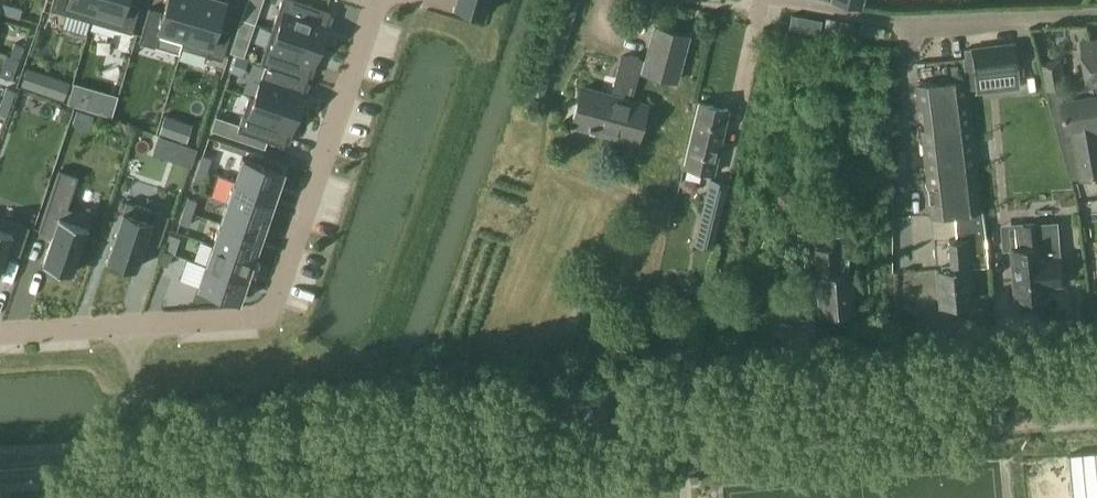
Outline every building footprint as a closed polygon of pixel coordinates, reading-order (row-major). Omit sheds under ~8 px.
[(50,9),(91,21),(97,0),(53,0),(50,9)] [(91,21),(132,33),(140,5),(126,1),(126,0),(97,0),(91,21)] [(139,42),(155,47),(158,35),(182,42),(181,47),(182,48),(196,0),(167,0),(164,12),(149,8),(139,42)] [(182,48),(222,60),(231,32),(216,28),(225,0),(196,0),(182,48)] [(241,19),(255,24),(263,0),(248,0),(241,19)] [(272,29),(321,46),(327,28),(325,27),(330,11),(299,0),(282,0),(272,29)] [(454,6),(466,9),(465,13),(482,18),(487,0),(456,0),(454,6)] [(7,14),(9,5),(0,3),(0,12),(7,14)] [(9,5),(7,14),(19,18),(22,9),(9,5)] [(244,57),(255,24),(241,19),(230,52),(237,55),(244,57)] [(825,30),(847,35),(849,24),(827,19),(825,30)] [(574,126),(636,142),(646,104),(631,100),(638,71),(676,81),(688,36),(656,28),(647,62),(623,56),(613,95),(584,87),(574,126)] [(272,29),(260,63),(307,79),(312,63),(315,64),(321,46),(272,29)] [(1054,102),(1096,94),(1096,39),(1083,42),(1090,84),(1052,91),(1054,102)] [(15,43),(10,56),(19,59),(23,46),(15,43)] [(244,57),(237,55),(231,72),(243,77),(249,59),(244,57)] [(16,68),(19,60),(6,56),(3,64),(16,68)] [(1047,91),(1067,87),(1061,58),(1042,62),(1047,91)] [(1000,60),(969,63),(971,80),(1002,77),(1000,60)] [(249,95),(249,96),(298,113),(304,95),(302,94),(307,79),(260,63),(260,64),(265,65),(254,97),(249,95)] [(21,85),(64,100),(70,82),(27,67),(21,85)] [(928,130),(922,130),(931,216),(955,215),(957,240),(949,241),(951,268),(937,269),(940,306),(970,304),(969,286),(973,285),(971,268),(988,266),(985,238),(967,81),(917,86),(919,111),(926,110),(928,130)] [(79,107),(85,86),(74,82),(67,103),(79,107)] [(6,88),(2,100),(11,103),(15,91),(6,88)] [(1054,102),(1072,178),(1082,177),(1082,178),(1096,175),(1096,94),(1054,102)] [(249,96),(237,130),(284,146),(289,130),(292,131),(298,113),(249,96)] [(0,107),(0,114),(6,116),(11,103),(2,100),(0,107)] [(685,167),(713,174),(729,109),(700,102),(685,167)] [(89,130),(94,115),(77,109),(72,124),(89,130)] [(159,133),(187,142),(192,124),(165,115),(159,133)] [(202,155),(198,168),(207,170),(211,158),(202,155)] [(242,158),(235,180),(275,194),(283,172),(242,158)] [(60,168),(40,229),(53,233),(44,262),(74,272),(93,215),(69,207),(79,174),(60,168)] [(198,168),(194,180),(202,183),(207,170),(198,168)] [(699,225),(716,229),(728,183),(711,179),(699,225)] [(235,180),(228,201),(268,215),(275,194),(235,180)] [(188,197),(184,210),(192,213),(197,200),(188,197)] [(228,201),(220,223),(261,237),(268,215),(228,201)] [(184,210),(179,223),(188,226),(192,213),(184,210)] [(121,211),(106,258),(136,268),(146,239),(159,244),(169,215),(154,211),(151,221),(121,211)] [(8,247),(21,252),(31,223),(16,218),(13,228),(0,224),(0,271),(8,247)] [(220,223),(213,244),(254,258),(261,237),(220,223)] [(1023,247),(1010,248),(1014,300),(1045,298),(1040,245),(1039,245),(1038,223),(1021,224),(1023,247)] [(168,235),(163,250),(174,254),(179,239),(168,235)] [(213,244),(206,265),(246,279),(254,258),(213,244)] [(839,249),(816,251),(818,275),(816,276),(820,316),(855,313),(851,273),(850,273),(848,249),(839,250),(839,249)] [(163,250),(159,263),(167,266),(171,253),(163,250)] [(206,265),(198,288),(239,301),(246,279),(206,265)] [(682,280),(688,293),(701,285),(695,273),(682,280)] [(156,295),(167,298),(172,278),(161,275),(156,295)] [(1067,455),(1071,497),(1096,497),(1096,452),(1067,455)]
